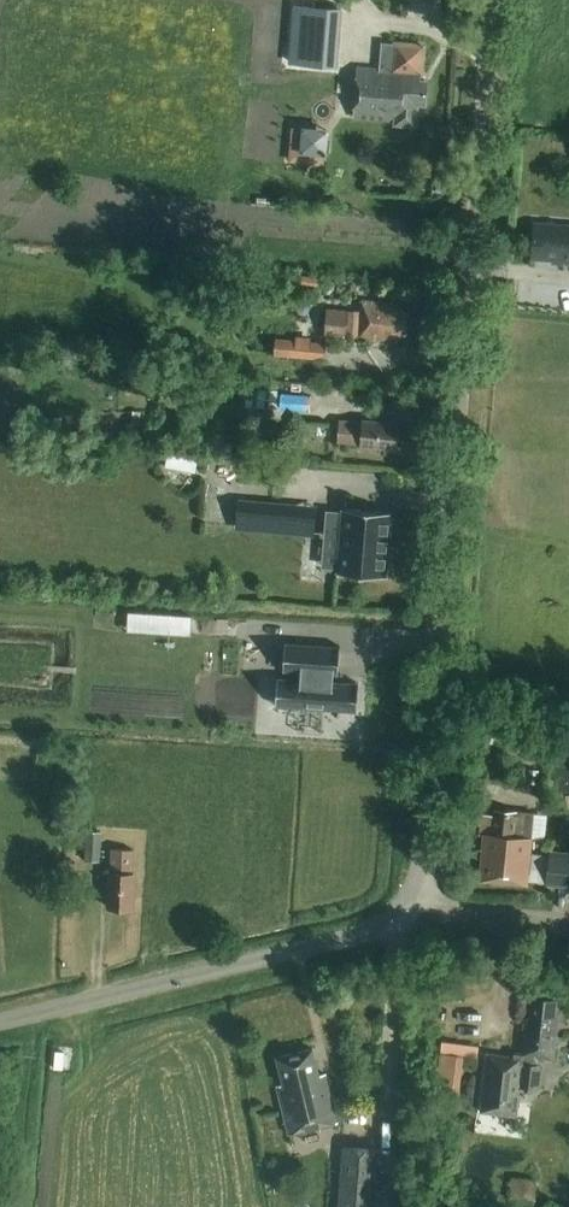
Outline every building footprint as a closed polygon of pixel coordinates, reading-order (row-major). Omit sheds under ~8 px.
[(292,64),(334,67),(339,9),(297,6),(292,64)] [(357,80),(354,120),(394,124),(393,127),(417,129),(419,104),(424,104),(426,82),(419,81),(420,73),(421,73),(423,47),(395,44),(395,45),(381,44),(379,69),(361,67),(358,67),(357,80)] [(534,223),(531,257),(552,258),(551,263),(568,265),(568,226),(534,223)] [(360,312),(349,311),(346,338),(358,339),(398,342),(398,334),(405,335),(407,313),(400,312),(401,304),(361,301),(360,312)] [(180,314),(191,316),(192,306),(182,304),(180,314)] [(346,338),(349,311),(328,309),(326,336),(346,338)] [(273,356),(324,360),(325,343),(311,342),(311,338),(295,337),(295,341),(275,339),(273,356)] [(247,388),(245,407),(276,409),(278,390),(247,388)] [(281,394),(280,411),(310,412),(311,396),(281,394)] [(361,445),(396,448),(398,425),(363,422),(363,423),(339,421),(337,442),(361,444),(361,445)] [(191,449),(205,449),(206,431),(192,430),(191,449)] [(313,531),(314,509),(236,508),(235,529),(313,531)] [(336,573),(386,577),(391,513),(342,508),(341,513),(327,512),(325,534),(340,535),(336,573)] [(277,669),(274,697),(356,704),(358,676),(333,674),(333,668),(338,668),(340,639),(284,634),(282,663),(301,665),(300,671),(277,669)] [(526,885),(526,883),(529,853),(531,839),(533,814),(495,811),(495,816),(482,815),(480,835),(485,835),(481,881),(526,885)] [(85,831),(84,861),(100,862),(102,832),(85,831)] [(109,908),(132,909),(133,874),(132,874),(133,850),(112,849),(111,873),(110,873),(109,908)] [(529,853),(526,883),(546,885),(546,887),(568,889),(568,853),(550,851),(549,855),(529,853)] [(526,1018),(523,1044),(554,1048),(559,1008),(554,1007),(554,1000),(534,998),(531,1019),(526,1018)] [(463,1090),(469,1052),(480,1054),(482,1044),(446,1038),(438,1085),(463,1090)] [(554,1048),(523,1044),(522,1054),(513,1053),(513,1056),(487,1053),(479,1114),(517,1118),(521,1088),(538,1091),(541,1066),(534,1065),(534,1059),(553,1062),(554,1048)] [(337,1123),(325,1074),(319,1075),(312,1049),(277,1058),(283,1084),(277,1086),(289,1135),(337,1123)] [(532,1202),(535,1180),(512,1177),(509,1199),(532,1202)] [(338,1206),(375,1206),(376,1184),(340,1181),(338,1206)]
